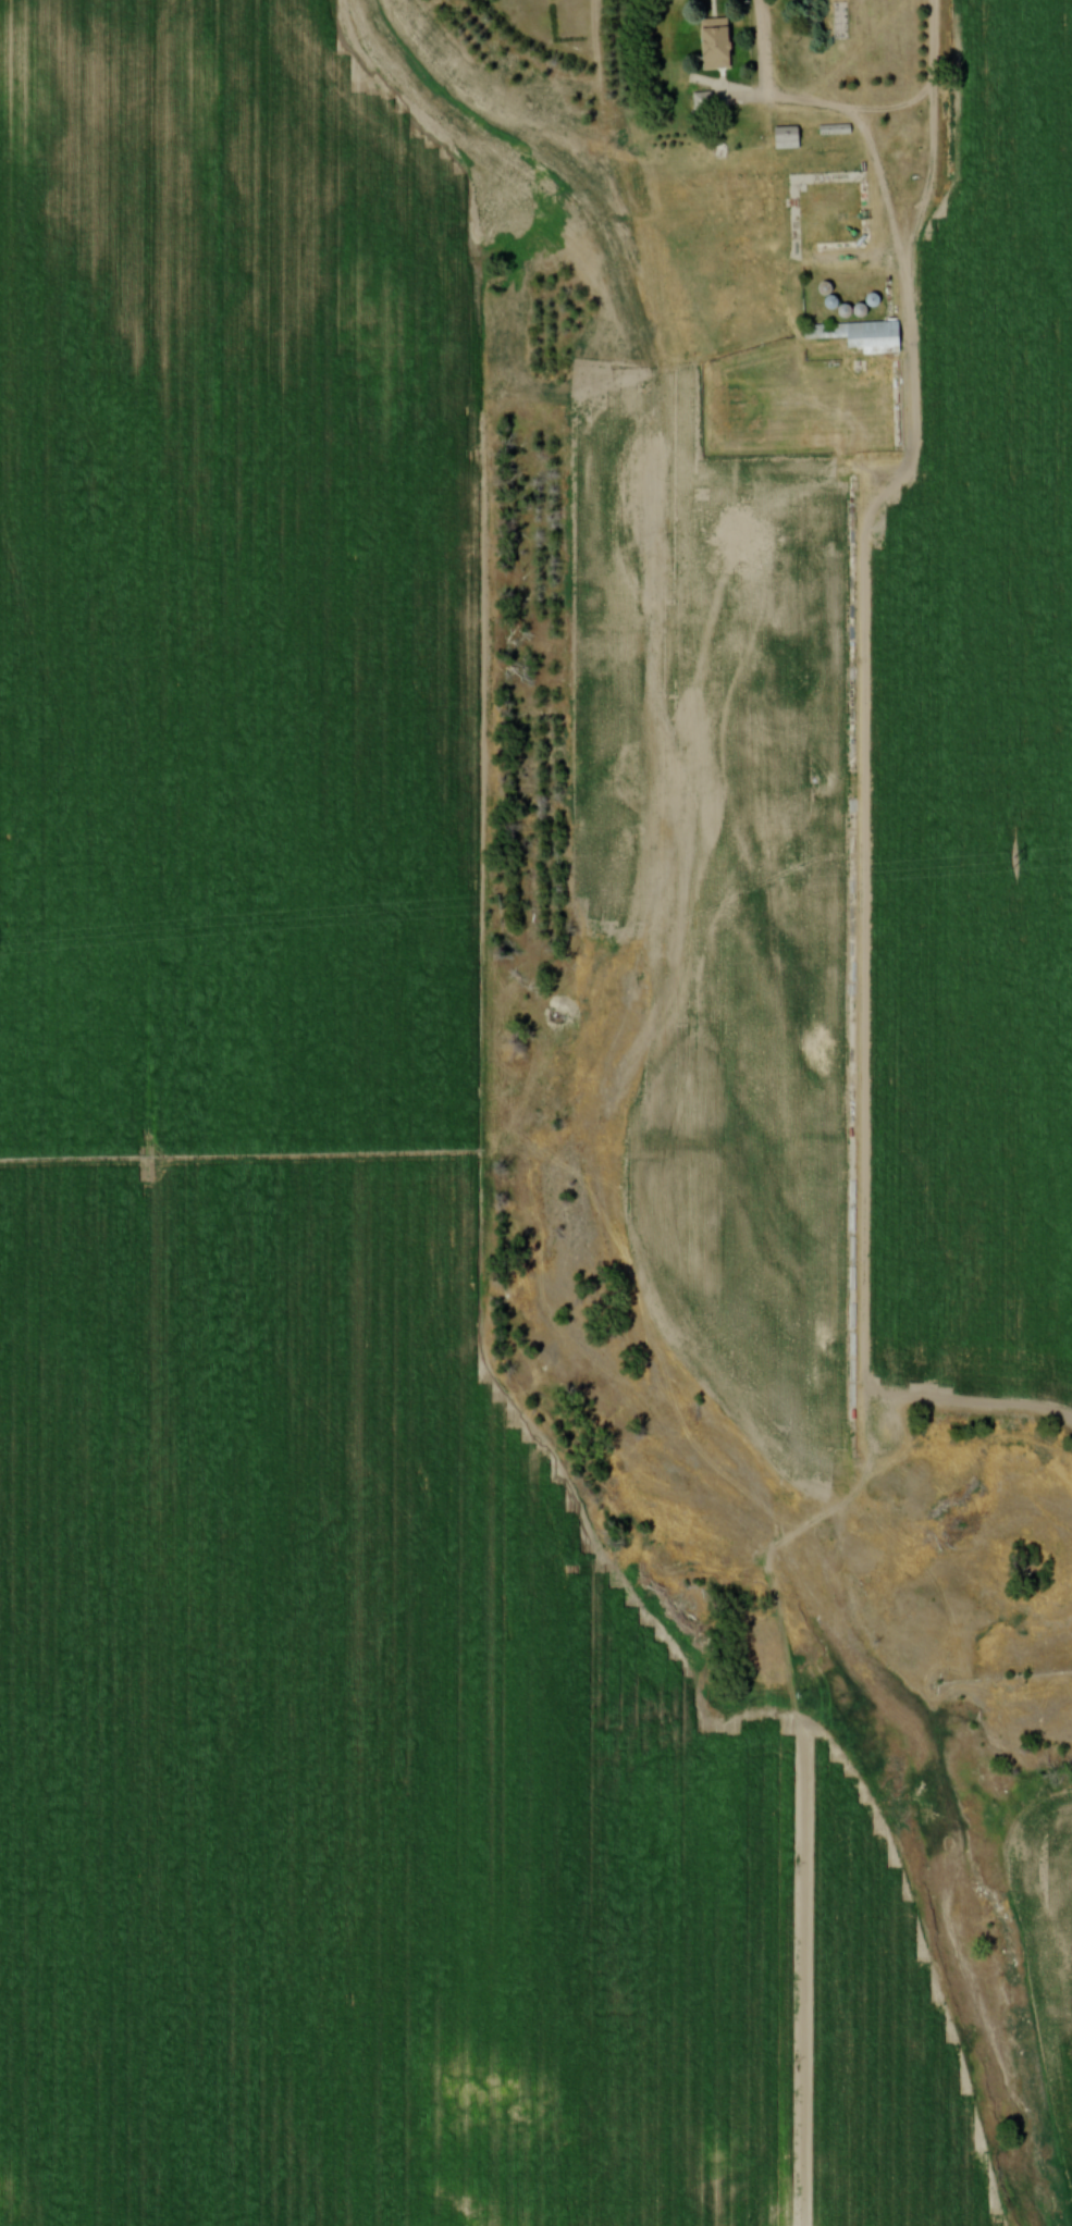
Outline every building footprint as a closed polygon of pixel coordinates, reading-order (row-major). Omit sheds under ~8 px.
[(844,2),(833,2),(835,36),(846,36),(844,2)] [(735,69),(734,19),(704,19),(705,69),(735,69)] [(715,110),(715,93),(695,93),(695,110),(715,110)] [(802,128),(775,128),(775,149),(802,149),(802,128)] [(900,322),(807,326),(808,340),(901,337),(900,322)]
